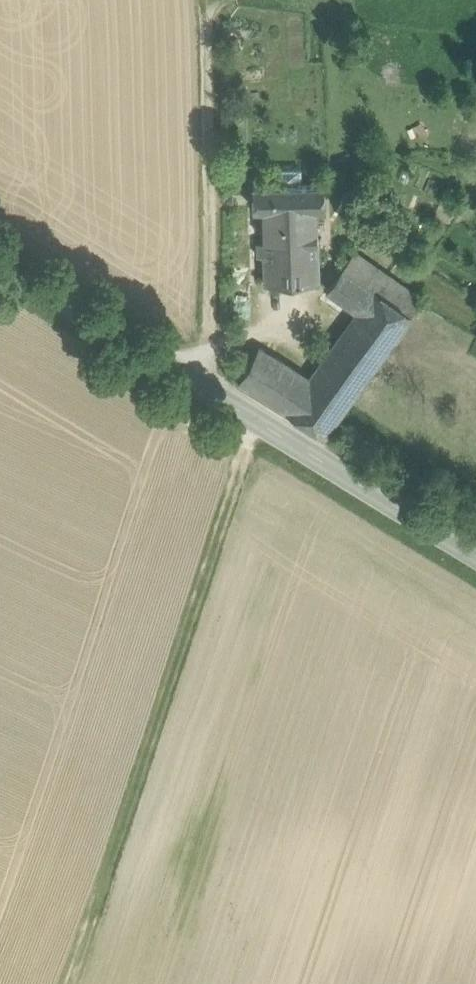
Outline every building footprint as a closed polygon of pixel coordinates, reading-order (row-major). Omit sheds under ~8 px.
[(275,170),(276,187),(302,186),(302,169),(275,170)] [(276,187),(254,187),(254,210),(264,210),(317,209),(325,209),(324,185),(302,186),(276,187)] [(317,209),(264,210),(264,244),(258,244),(258,257),(265,257),(319,255),(317,209)] [(355,254),(344,269),(374,291),(410,316),(422,300),(355,254)] [(319,283),(319,255),(265,257),(265,285),(319,283)] [(358,314),(374,291),(344,269),(326,292),(337,300),(358,314)] [(311,380),(287,413),(326,438),(412,317),(410,316),(374,291),(358,314),(348,327),(311,380)] [(348,327),(358,314),(337,300),(329,314),(348,327)] [(239,384),(287,413),(311,380),(260,349),(239,384)]
